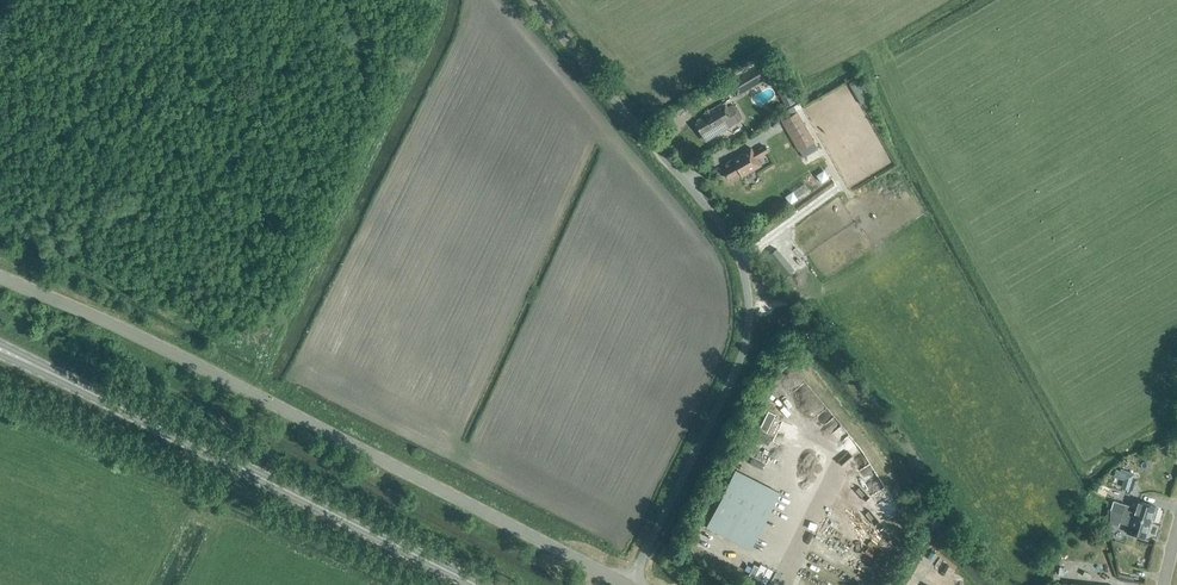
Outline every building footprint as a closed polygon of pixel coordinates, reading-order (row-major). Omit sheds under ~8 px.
[(773,58),(769,51),(756,59),(758,62),(727,81),(736,96),(769,76),(761,65),(773,58)] [(807,146),(815,142),(797,112),(804,108),(801,101),(778,114),(782,121),(781,121),(798,151),(807,146)] [(727,108),(724,102),(723,103),(722,102),(704,113),(705,115),(696,120),(698,123),(695,124),(704,139),(715,133),(716,135),(734,123),(739,121),(741,118),(741,115),(736,107),(733,106),(730,106),(727,108)] [(807,146),(798,151),(802,158),(818,148),(815,142),(807,146)] [(761,165),(757,158),(768,152),(764,146),(753,152),(751,147),(731,159),(734,163),(723,169),(728,178),(731,177),(732,180),(741,175),(742,176),(761,165)] [(821,182),(829,177),(824,169),(816,174),(821,182)] [(797,198),(808,190),(804,184),(793,192),(797,198)] [(797,198),(793,192),(792,191),(785,196),(790,204),(798,199),(797,198)] [(746,459),(739,472),(746,475),(753,462),(746,459)] [(750,549),(778,492),(746,475),(739,472),(735,470),(706,527),(750,549)] [(1134,491),(1138,480),(1132,479),(1129,489),(1134,491)] [(1121,513),(1150,522),(1155,506),(1137,500),(1134,507),(1124,504),(1121,513)] [(1144,538),(1150,522),(1121,513),(1118,522),(1128,525),(1126,532),(1144,538)] [(753,564),(748,574),(752,576),(757,566),(753,564)]
